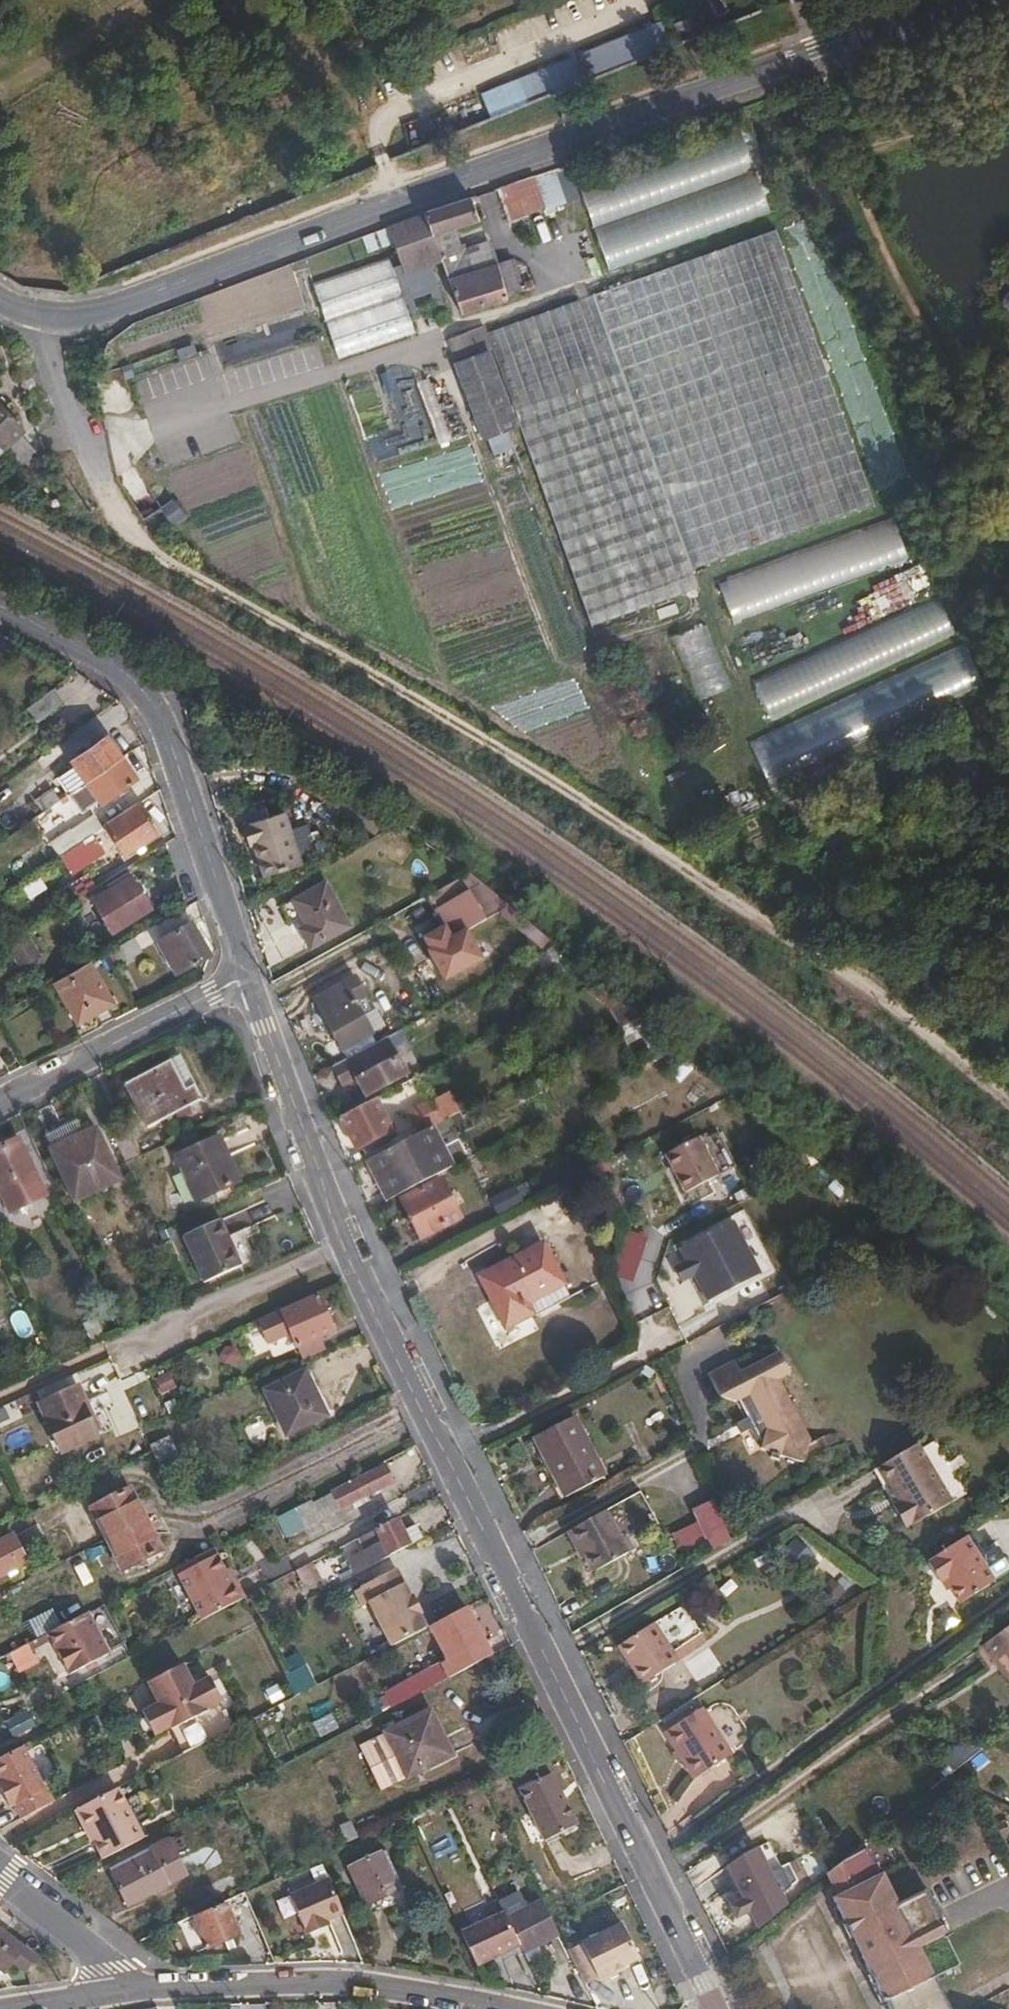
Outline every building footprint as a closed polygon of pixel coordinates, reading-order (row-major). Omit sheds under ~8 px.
[(692,16),(673,24),(678,35),(697,28),(692,16)] [(509,115),(673,50),(661,21),(498,87),(509,115)] [(606,262),(772,216),(758,165),(763,164),(754,132),(583,180),(606,262)] [(539,174),(553,206),(567,201),(555,169),(539,174)] [(508,222),(553,206),(539,174),(496,189),(508,222)] [(387,227),(394,244),(405,274),(442,260),(461,313),(534,289),(532,280),(521,284),(514,259),(497,265),(472,273),(465,248),(464,245),(459,246),(453,228),(479,220),(471,198),(387,227)] [(387,227),(362,236),(369,254),(394,244),(387,227)] [(707,564),(874,503),(776,229),(591,296),(707,564)] [(472,273),(497,265),(491,240),(465,248),(472,273)] [(389,257),(313,282),(340,359),(415,333),(389,256),(389,257)] [(692,569),(707,564),(591,296),(487,333),(593,627),(699,588),(692,569)] [(435,304),(425,307),(431,328),(441,325),(435,304)] [(483,440),(485,440),(507,431),(518,427),(489,350),(491,349),(483,326),(449,339),(458,361),(454,363),(483,440)] [(15,474),(23,467),(38,453),(21,435),(24,432),(0,405),(0,457),(15,474)] [(507,431),(485,440),(488,450),(510,441),(507,431)] [(731,617),(906,565),(894,524),(719,576),(731,617)] [(765,710),(956,637),(942,601),(751,674),(765,710)] [(701,622),(670,636),(697,698),(729,684),(701,622)] [(0,646),(0,659),(14,647),(6,640),(0,646)] [(52,690),(28,709),(39,724),(63,704),(52,690)] [(850,701),(749,739),(762,773),(863,735),(850,701)] [(86,783),(123,756),(108,735),(71,761),(74,766),(58,777),(70,794),(79,788),(86,783)] [(56,752),(52,748),(32,763),(36,767),(56,752)] [(58,756),(56,752),(36,767),(38,771),(58,756)] [(138,778),(123,756),(86,783),(101,804),(138,778)] [(339,785),(329,800),(375,834),(385,820),(339,785)] [(39,797),(48,809),(61,801),(58,796),(53,788),(39,797)] [(58,796),(61,801),(67,796),(64,792),(58,796)] [(34,800),(44,813),(39,797),(34,800)] [(161,833),(141,802),(106,826),(126,857),(161,833)] [(300,855),(291,828),(285,811),(243,824),(249,846),(253,845),(264,876),(303,864),(300,855)] [(60,857),(94,834),(99,830),(93,821),(74,834),(70,829),(50,843),(59,856),(60,857)] [(306,824),(291,828),(300,855),(315,850),(306,824)] [(350,838),(356,849),(370,840),(365,830),(350,838)] [(94,834),(60,857),(72,875),(106,854),(94,834)] [(64,888),(73,902),(97,887),(89,873),(64,888)] [(131,875),(93,900),(114,933),(152,909),(131,875)] [(461,878),(427,897),(452,940),(486,921),(461,878)] [(326,880),(293,899),(307,924),(299,927),(310,948),(350,925),(326,880)] [(516,920),(463,951),(480,982),(534,952),(516,920)] [(190,922),(159,940),(178,972),(209,955),(190,922)] [(26,932),(6,945),(22,970),(42,957),(26,932)] [(108,953),(116,965),(141,951),(133,938),(108,953)] [(91,962),(54,983),(78,1025),(115,1003),(91,962)] [(354,1000),(363,995),(365,994),(355,976),(313,1000),(342,1052),(374,1034),(361,1013),(354,1000)] [(642,1017),(597,981),(584,988),(611,1009),(621,1028),(642,1017)] [(370,1008),(363,995),(354,1000),(361,1013),(370,1008)] [(680,1050),(642,1017),(621,1028),(643,1068),(680,1050)] [(387,1038),(332,1068),(342,1088),(356,1080),(366,1099),(408,1076),(387,1038)] [(147,1129),(175,1114),(190,1106),(202,1099),(180,1056),(171,1061),(124,1085),(147,1129)] [(376,1098),(338,1118),(356,1150),(367,1144),(377,1139),(380,1144),(396,1135),(376,1098)] [(419,1134),(433,1127),(441,1122),(431,1101),(407,1113),(419,1134)] [(190,1106),(175,1114),(177,1119),(192,1116),(190,1106)] [(50,1149),(82,1134),(76,1121),(45,1136),(50,1149)] [(446,1126),(443,1121),(441,1122),(433,1127),(435,1132),(446,1126)] [(419,1134),(366,1161),(376,1179),(385,1174),(396,1197),(453,1167),(435,1132),(433,1127),(419,1134)] [(96,1128),(82,1134),(50,1149),(50,1150),(74,1202),(121,1180),(96,1128)] [(699,1137),(665,1155),(685,1193),(719,1176),(737,1166),(719,1131),(701,1140),(699,1137)] [(220,1136),(175,1157),(196,1202),(241,1182),(220,1136)] [(0,1147),(0,1195),(9,1214),(46,1197),(18,1138),(0,1147)] [(377,1139),(367,1144),(370,1149),(380,1144),(377,1139)] [(387,1201),(396,1197),(385,1174),(376,1179),(387,1201)] [(441,1178),(399,1200),(420,1241),(462,1218),(441,1178)] [(517,1188),(522,1198),(532,1193),(527,1182),(517,1188)] [(497,1217),(525,1204),(522,1198),(517,1188),(516,1186),(489,1200),(497,1217)] [(221,1219),(183,1236),(204,1283),(242,1265),(221,1219)] [(687,1261),(694,1276),(708,1302),(760,1275),(732,1221),(680,1248),(687,1261)] [(170,1227),(159,1233),(163,1241),(174,1235),(170,1227)] [(164,1243),(172,1260),(179,1256),(172,1240),(164,1243)] [(511,1269),(483,1284),(506,1328),(534,1313),(535,1315),(571,1296),(543,1243),(507,1261),(511,1269)] [(478,1274),(483,1284),(511,1269),(507,1261),(506,1260),(478,1274)] [(681,1282),(694,1276),(687,1261),(674,1267),(681,1282)] [(298,1348),(321,1338),(335,1332),(319,1295),(257,1322),(267,1344),(289,1334),(296,1349),(298,1348)] [(302,1360),(326,1350),(321,1338),(298,1348),(302,1360)] [(773,1384),(780,1380),(790,1374),(779,1352),(741,1372),(735,1360),(708,1375),(720,1397),(737,1403),(740,1402),(748,1418),(743,1421),(748,1431),(750,1430),(757,1444),(760,1450),(772,1453),(780,1456),(804,1463),(811,1440),(804,1444),(791,1417),(794,1407),(797,1398),(788,1395),(777,1392),(773,1384)] [(305,1371),(265,1391),(286,1436),(326,1416),(305,1371)] [(788,1395),(780,1380),(773,1384),(777,1392),(788,1395)] [(77,1387),(39,1404),(45,1418),(62,1453),(99,1436),(77,1387)] [(165,1403),(164,1404),(167,1409),(177,1404),(174,1399),(165,1403)] [(811,1440),(794,1407),(791,1417),(804,1444),(811,1440)] [(575,1415),(533,1438),(564,1498),(606,1476),(575,1415)] [(748,1431),(743,1421),(736,1424),(741,1435),(748,1431)] [(153,1451),(160,1468),(180,1458),(170,1438),(157,1444),(153,1435),(147,1438),(153,1451)] [(911,1524),(912,1526),(951,1502),(916,1445),(878,1468),(899,1502),(892,1506),(905,1527),(911,1524)] [(311,1500),(293,1509),(303,1528),(339,1510),(395,1482),(386,1464),(330,1492),(331,1493),(313,1503),(311,1500)] [(106,1539),(146,1520),(130,1488),(90,1508),(98,1522),(106,1539)] [(709,1496),(689,1507),(696,1521),(672,1533),(685,1559),(729,1536),(709,1496)] [(303,1528),(293,1509),(277,1518),(267,1523),(277,1542),(303,1528)] [(606,1510),(567,1532),(577,1549),(581,1547),(586,1556),(595,1572),(629,1553),(606,1510)] [(404,1531),(397,1519),(357,1539),(363,1550),(347,1559),(355,1574),(411,1545),(410,1545),(423,1538),(416,1524),(404,1531)] [(162,1551),(146,1520),(106,1539),(122,1571),(162,1551)] [(972,1532),(966,1536),(977,1554),(984,1550),(972,1532)] [(0,1541),(0,1575),(27,1562),(13,1535),(0,1541)] [(966,1536),(927,1562),(940,1582),(944,1580),(960,1605),(1008,1573),(1008,1567),(997,1548),(987,1555),(984,1550),(977,1554),(966,1536)] [(790,1544),(773,1553),(786,1575),(803,1565),(790,1544)] [(581,1547),(577,1549),(582,1558),(586,1556),(581,1547)] [(173,1569),(176,1575),(218,1553),(216,1548),(173,1569)] [(176,1575),(200,1621),(242,1599),(227,1571),(218,1553),(176,1575)] [(319,1574),(313,1562),(295,1571),(301,1584),(319,1574)] [(242,1599),(246,1597),(231,1568),(227,1571),(242,1599)] [(362,1604),(404,1582),(396,1568),(361,1585),(362,1588),(355,1591),(362,1604)] [(380,1623),(417,1604),(412,1595),(411,1597),(404,1582),(362,1604),(363,1605),(370,1602),(380,1623)] [(392,1645),(427,1627),(420,1614),(421,1613),(417,1604),(380,1623),(392,1645)] [(429,1626),(428,1627),(446,1660),(444,1662),(443,1660),(382,1692),(384,1696),(390,1706),(391,1709),(484,1660),(494,1655),(467,1607),(429,1626)] [(107,1650),(88,1612),(48,1633),(69,1674),(94,1662),(110,1654),(107,1650)] [(679,1661),(673,1652),(654,1622),(618,1646),(628,1662),(631,1661),(636,1668),(633,1670),(643,1685),(679,1661)] [(983,1646),(997,1666),(1007,1658),(1008,1660),(1008,1626),(983,1646)] [(701,1633),(673,1652),(679,1661),(708,1643),(701,1633)] [(4,1686),(5,1689),(16,1683),(8,1669),(15,1665),(27,1658),(21,1647),(0,1657),(0,1688),(4,1686)] [(997,1666),(1008,1682),(1008,1660),(1007,1658),(997,1666)] [(144,1712),(156,1736),(170,1728),(171,1731),(207,1712),(206,1709),(223,1701),(210,1677),(194,1685),(183,1664),(156,1678),(160,1686),(152,1689),(160,1704),(144,1712)] [(160,1686),(156,1678),(148,1681),(152,1689),(160,1686)] [(390,1706),(384,1696),(378,1699),(384,1710),(390,1706)] [(686,1759),(682,1761),(694,1780),(733,1755),(703,1707),(664,1732),(676,1752),(679,1750),(686,1759)] [(396,1728),(386,1733),(386,1734),(359,1747),(380,1790),(407,1777),(452,1755),(430,1711),(396,1728)] [(383,1726),(386,1733),(396,1728),(393,1722),(383,1726)] [(52,1803),(45,1789),(24,1746),(0,1758),(0,1778),(5,1787),(1,1789),(10,1807),(14,1805),(21,1819),(35,1811),(52,1803)] [(678,1764),(682,1761),(686,1759),(679,1750),(676,1752),(672,1755),(678,1764)] [(552,1773),(518,1789),(544,1842),(578,1826),(552,1773)] [(144,1838),(118,1788),(78,1809),(95,1841),(93,1842),(102,1860),(112,1855),(144,1838)] [(95,1841),(78,1809),(74,1811),(90,1844),(93,1842),(95,1841)] [(447,1822),(431,1830),(436,1841),(440,1850),(456,1843),(447,1822)] [(352,1829),(348,1823),(340,1827),(343,1833),(352,1829)] [(352,1829),(343,1833),(346,1841),(355,1836),(352,1829)] [(152,1854),(112,1875),(128,1905),(169,1884),(187,1875),(168,1838),(149,1848),(152,1854)] [(827,1875),(831,1884),(837,1887),(841,1894),(833,1899),(839,1911),(856,1945),(851,1947),(861,1966),(865,1964),(871,1974),(885,2003),(887,2002),(888,2004),(891,2008),(932,2008),(944,1998),(934,1978),(961,1965),(926,1892),(899,1905),(883,1874),(879,1876),(864,1845),(827,1875)] [(111,1872),(112,1875),(152,1854),(149,1848),(109,1868),(111,1872)] [(744,1901),(749,1912),(782,1895),(790,1887),(777,1859),(766,1865),(757,1848),(725,1864),(744,1901)] [(394,1883),(399,1881),(385,1850),(349,1867),(367,1906),(398,1891),(394,1883)] [(343,1915),(328,1880),(290,1896),(307,1935),(323,1929),(321,1924),(327,1922),(343,1915)] [(405,1893),(399,1881),(394,1883),(398,1891),(367,1906),(369,1910),(405,1893)] [(837,1887),(831,1884),(830,1885),(829,1887),(829,1890),(830,1893),(833,1899),(841,1894),(837,1887)] [(559,1935),(541,1898),(527,1906),(520,1892),(498,1903),(504,1913),(520,1946),(524,1953),(559,1935)] [(743,1915),(749,1912),(744,1901),(737,1904),(743,1915)] [(195,1922),(200,1934),(207,1951),(240,1937),(226,1903),(194,1917),(193,1918),(195,1922)] [(856,1945),(839,1911),(834,1913),(851,1947),(856,1945)] [(504,1913),(461,1932),(477,1966),(520,1946),(504,1913)] [(206,1947),(200,1934),(195,1922),(180,1928),(184,1938),(191,1954),(206,1947)] [(582,1984),(643,1963),(628,1922),(568,1943),(582,1984)] [(5,1973),(13,1962),(24,1972),(35,1957),(0,1930),(0,1969),(5,1973)] [(538,1946),(524,1953),(529,1963),(544,1956),(538,1946)] [(882,2008),(888,2004),(887,2002),(885,2003),(871,1974),(866,1976),(882,2008)] [(944,1998),(932,2008),(949,2008),(944,1998)]
